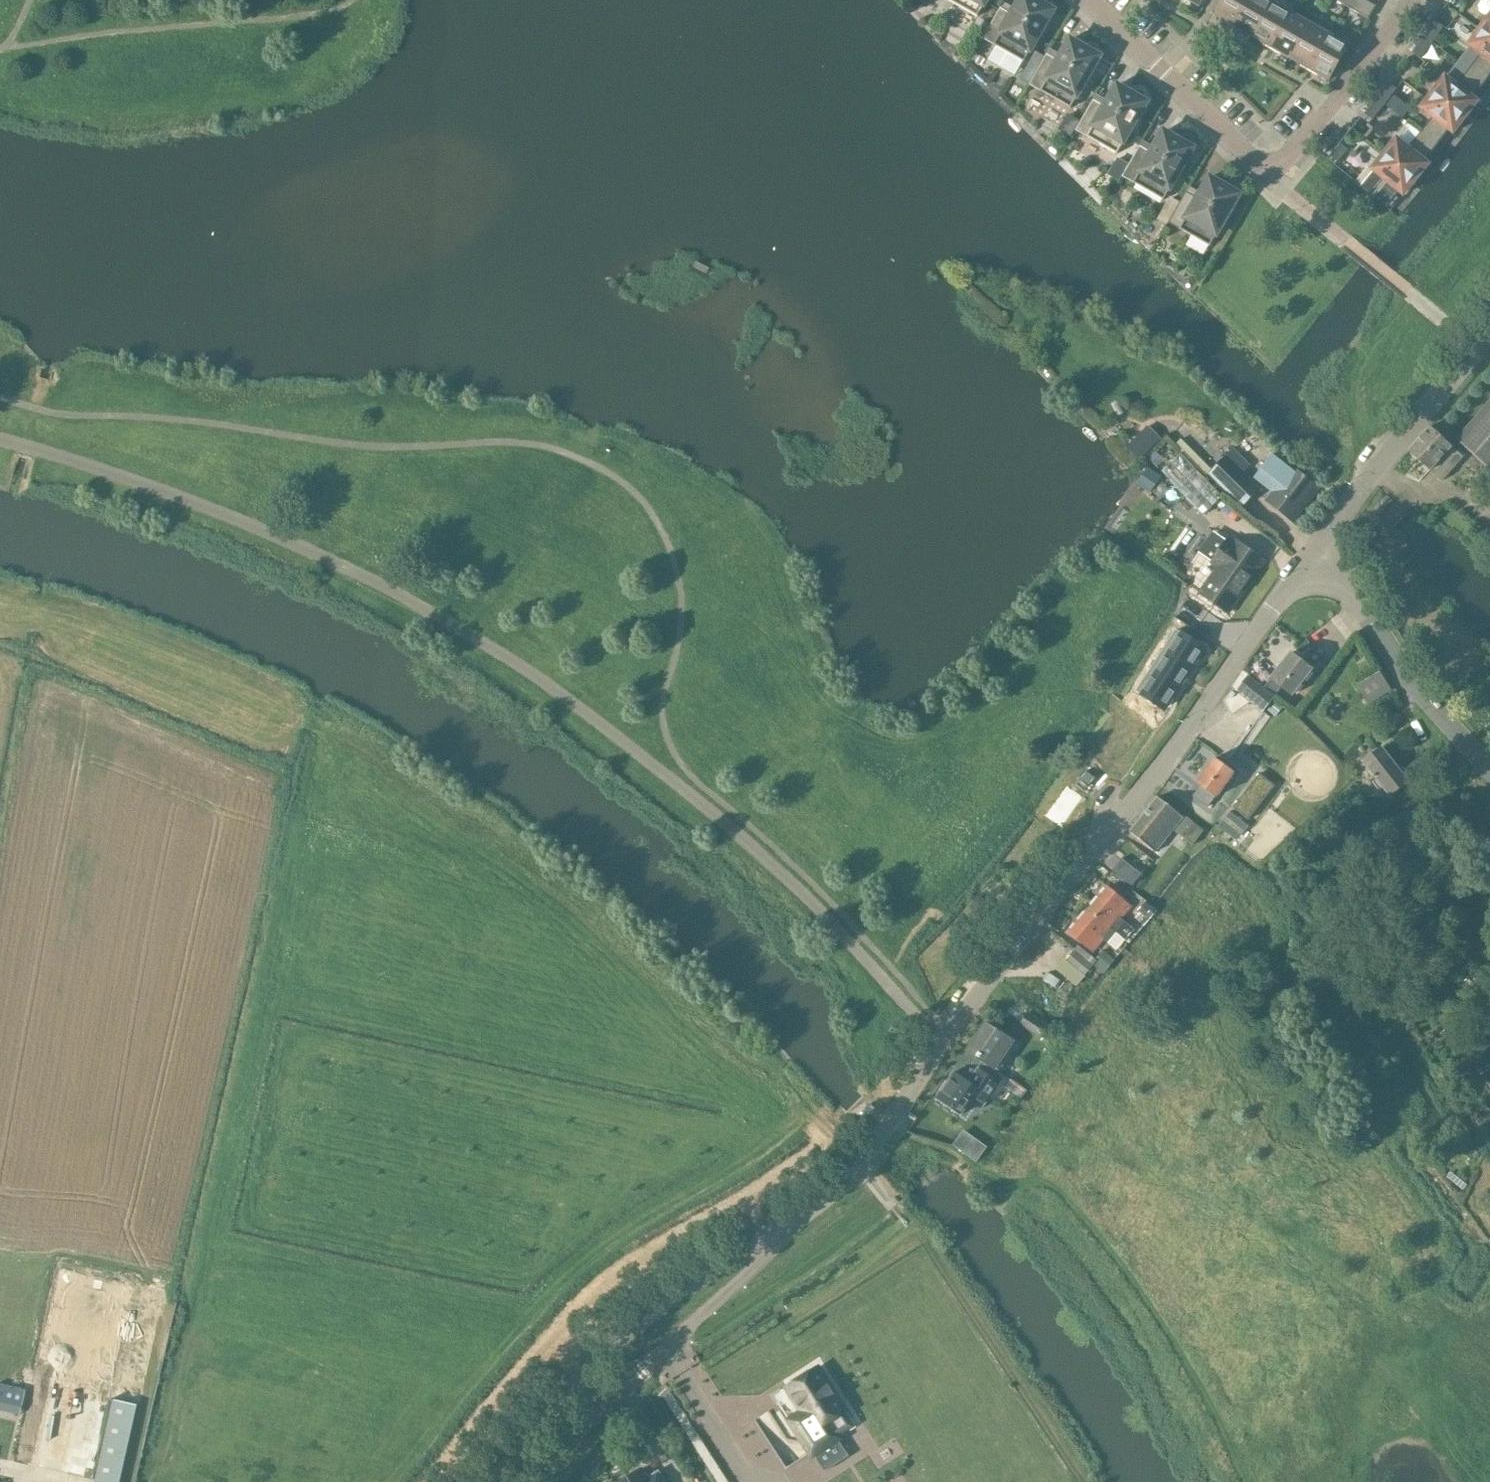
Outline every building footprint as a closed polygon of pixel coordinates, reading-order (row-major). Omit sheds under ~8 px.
[(977,16),(986,0),(948,0),(977,16)] [(1037,0),(1019,0),(1011,13),(1000,7),(982,38),(1024,61),(1053,10),(1052,9),(1053,7),(1053,6),(1053,5),(1053,3),(1052,2),(1052,1),(1051,0),(1039,0),(1038,1),(1037,0)] [(1214,15),(1233,25),(1232,26),(1233,27),(1249,0),(1223,0),(1214,15)] [(1269,0),(1249,0),(1233,27),(1234,27),(1235,26),(1253,37),(1272,2),(1269,0)] [(1375,5),(1366,0),(1348,0),(1345,5),(1368,18),(1375,5)] [(1291,13),(1272,2),(1253,37),(1270,47),(1271,48),(1291,13)] [(1310,23),(1315,15),(1296,4),(1291,13),(1271,48),(1272,49),(1272,48),(1290,58),(1310,23)] [(1479,29),(1489,37),(1489,13),(1479,29)] [(1443,26),(1435,20),(1424,36),(1432,42),(1443,26)] [(1329,34),(1310,23),(1290,58),(1308,68),(1307,69),(1308,69),(1329,34)] [(1479,29),(1468,45),(1479,53),(1468,69),(1485,82),(1489,75),(1489,37),(1479,29)] [(1348,45),(1329,34),(1308,69),(1309,70),(1310,69),(1328,80),(1348,45)] [(1432,42),(1424,36),(1412,52),(1420,58),(1432,42)] [(1085,47),(1070,38),(1058,59),(1046,53),(1029,84),(1070,108),(1100,56),(1098,55),(1099,54),(1099,52),(1099,51),(1099,50),(1099,49),(1099,47),(1098,46),(1097,45),(1096,44),(1095,44),(1094,43),(1092,43),(1090,43),(1088,44),(1086,45),(1086,46),(1085,47)] [(1485,82),(1468,69),(1456,85),(1444,76),(1432,92),(1465,117),(1477,101),(1473,98),(1485,82)] [(1396,88),(1388,82),(1377,97),(1385,104),(1396,88)] [(1131,93),(1116,84),(1104,105),(1093,99),(1075,130),(1117,153),(1146,101),(1145,101),(1145,99),(1146,98),(1146,97),(1146,96),(1146,94),(1145,93),(1144,92),(1144,91),(1143,90),(1141,90),(1140,89),(1139,89),(1136,89),(1134,90),(1133,91),(1132,92),(1131,93)] [(1465,117),(1432,92),(1420,107),(1432,116),(1420,132),(1436,145),(1449,129),(1453,132),(1465,117)] [(1394,95),(1386,105),(1402,117),(1409,108),(1394,95)] [(1385,104),(1377,97),(1364,113),(1372,119),(1385,104)] [(1178,139),(1163,130),(1151,151),(1139,145),(1128,164),(1122,176),(1163,200),(1177,176),(1181,178),(1188,165),(1184,163),(1193,148),(1191,147),(1192,146),(1192,144),(1192,143),(1192,142),(1192,140),(1191,139),(1191,138),(1190,137),(1189,136),(1188,136),(1187,135),(1185,135),(1184,135),(1183,135),(1182,136),(1180,136),(1179,137),(1179,138),(1178,139)] [(1436,145),(1420,132),(1407,147),(1396,138),(1384,153),(1415,179),(1428,164),(1424,161),(1436,145)] [(1335,164),(1347,149),(1340,143),(1327,158),(1335,164)] [(1370,194),(1386,207),(1399,191),(1403,194),(1415,179),(1384,153),(1371,169),(1382,178),(1370,194)] [(1118,158),(1108,175),(1119,181),(1122,176),(1128,164),(1118,158)] [(1224,185),(1209,176),(1197,197),(1186,191),(1168,222),(1209,246),(1239,194),(1238,193),(1238,192),(1239,190),(1239,189),(1239,188),(1238,187),(1238,185),(1237,184),(1236,183),(1235,183),(1234,182),(1233,181),(1232,181),(1230,181),(1229,181),(1228,182),(1227,182),(1226,183),(1225,184),(1224,185)] [(1456,439),(1489,470),(1489,401),(1456,439)] [(1161,443),(1143,425),(1129,439),(1147,457),(1161,443)] [(1441,481),(1463,457),(1451,447),(1430,427),(1408,451),(1441,481)] [(1205,476),(1211,470),(1180,439),(1174,445),(1205,476)] [(1203,515),(1222,496),(1180,453),(1161,471),(1203,515)] [(1242,508),(1260,490),(1226,456),(1208,474),(1242,508)] [(1161,471),(1162,469),(1151,462),(1144,472),(1155,480),(1161,471)] [(1291,521),(1318,488),(1292,468),(1291,470),(1283,464),(1266,486),(1273,492),(1266,502),(1291,521)] [(1150,492),(1158,482),(1144,472),(1136,482),(1150,492)] [(1244,586),(1262,561),(1263,561),(1263,560),(1237,541),(1236,542),(1237,543),(1235,545),(1228,539),(1212,561),(1220,567),(1219,567),(1244,586)] [(1244,586),(1219,567),(1201,592),(1200,593),(1227,612),(1227,611),(1227,610),(1244,586)] [(1176,631),(1137,691),(1163,709),(1203,648),(1176,631)] [(1290,653),(1270,679),(1292,695),(1312,669),(1290,653)] [(1379,672),(1357,686),(1369,705),(1391,690),(1379,672)] [(1262,712),(1274,697),(1247,676),(1235,691),(1262,712)] [(1273,703),(1267,711),(1274,717),(1281,709),(1273,703)] [(1362,762),(1389,796),(1408,781),(1381,748),(1362,762)] [(1207,807),(1215,796),(1216,797),(1233,773),(1214,758),(1196,783),(1200,785),(1192,796),(1207,807)] [(1158,797),(1130,832),(1155,852),(1183,817),(1158,797)] [(1230,810),(1218,825),(1232,835),(1243,821),(1230,810)] [(1186,817),(1175,830),(1192,844),(1202,831),(1186,817)] [(1112,870),(1131,885),(1140,874),(1121,858),(1112,870)] [(1107,887),(1088,910),(1116,934),(1125,923),(1120,919),(1130,907),(1107,887)] [(1145,903),(1138,911),(1146,917),(1152,910),(1145,903)] [(1088,910),(1069,932),(1092,952),(1102,941),(1107,945),(1116,934),(1088,910)] [(1073,950),(1065,959),(1084,975),(1092,966),(1073,950)] [(1100,954),(1093,962),(1098,967),(1104,971),(1111,963),(1100,954)] [(1028,1011),(1020,1023),(1042,1037),(1050,1025),(1028,1011)] [(1007,1055),(1015,1044),(984,1022),(965,1050),(996,1071),(1007,1055)] [(951,1072),(933,1096),(936,1098),(959,1114),(968,1101),(979,1108),(996,1083),(1001,1076),(980,1061),(975,1068),(965,1082),(951,1072)] [(15,1460),(92,1477),(91,1481),(118,1481),(135,1403),(111,1398),(136,1281),(58,1264),(15,1460)] [(817,1368),(773,1396),(812,1455),(855,1427),(817,1368)] [(19,1415),(24,1390),(0,1384),(0,1410),(19,1415)] [(660,1471),(649,1477),(643,1467),(618,1481),(666,1481),(660,1471)]
